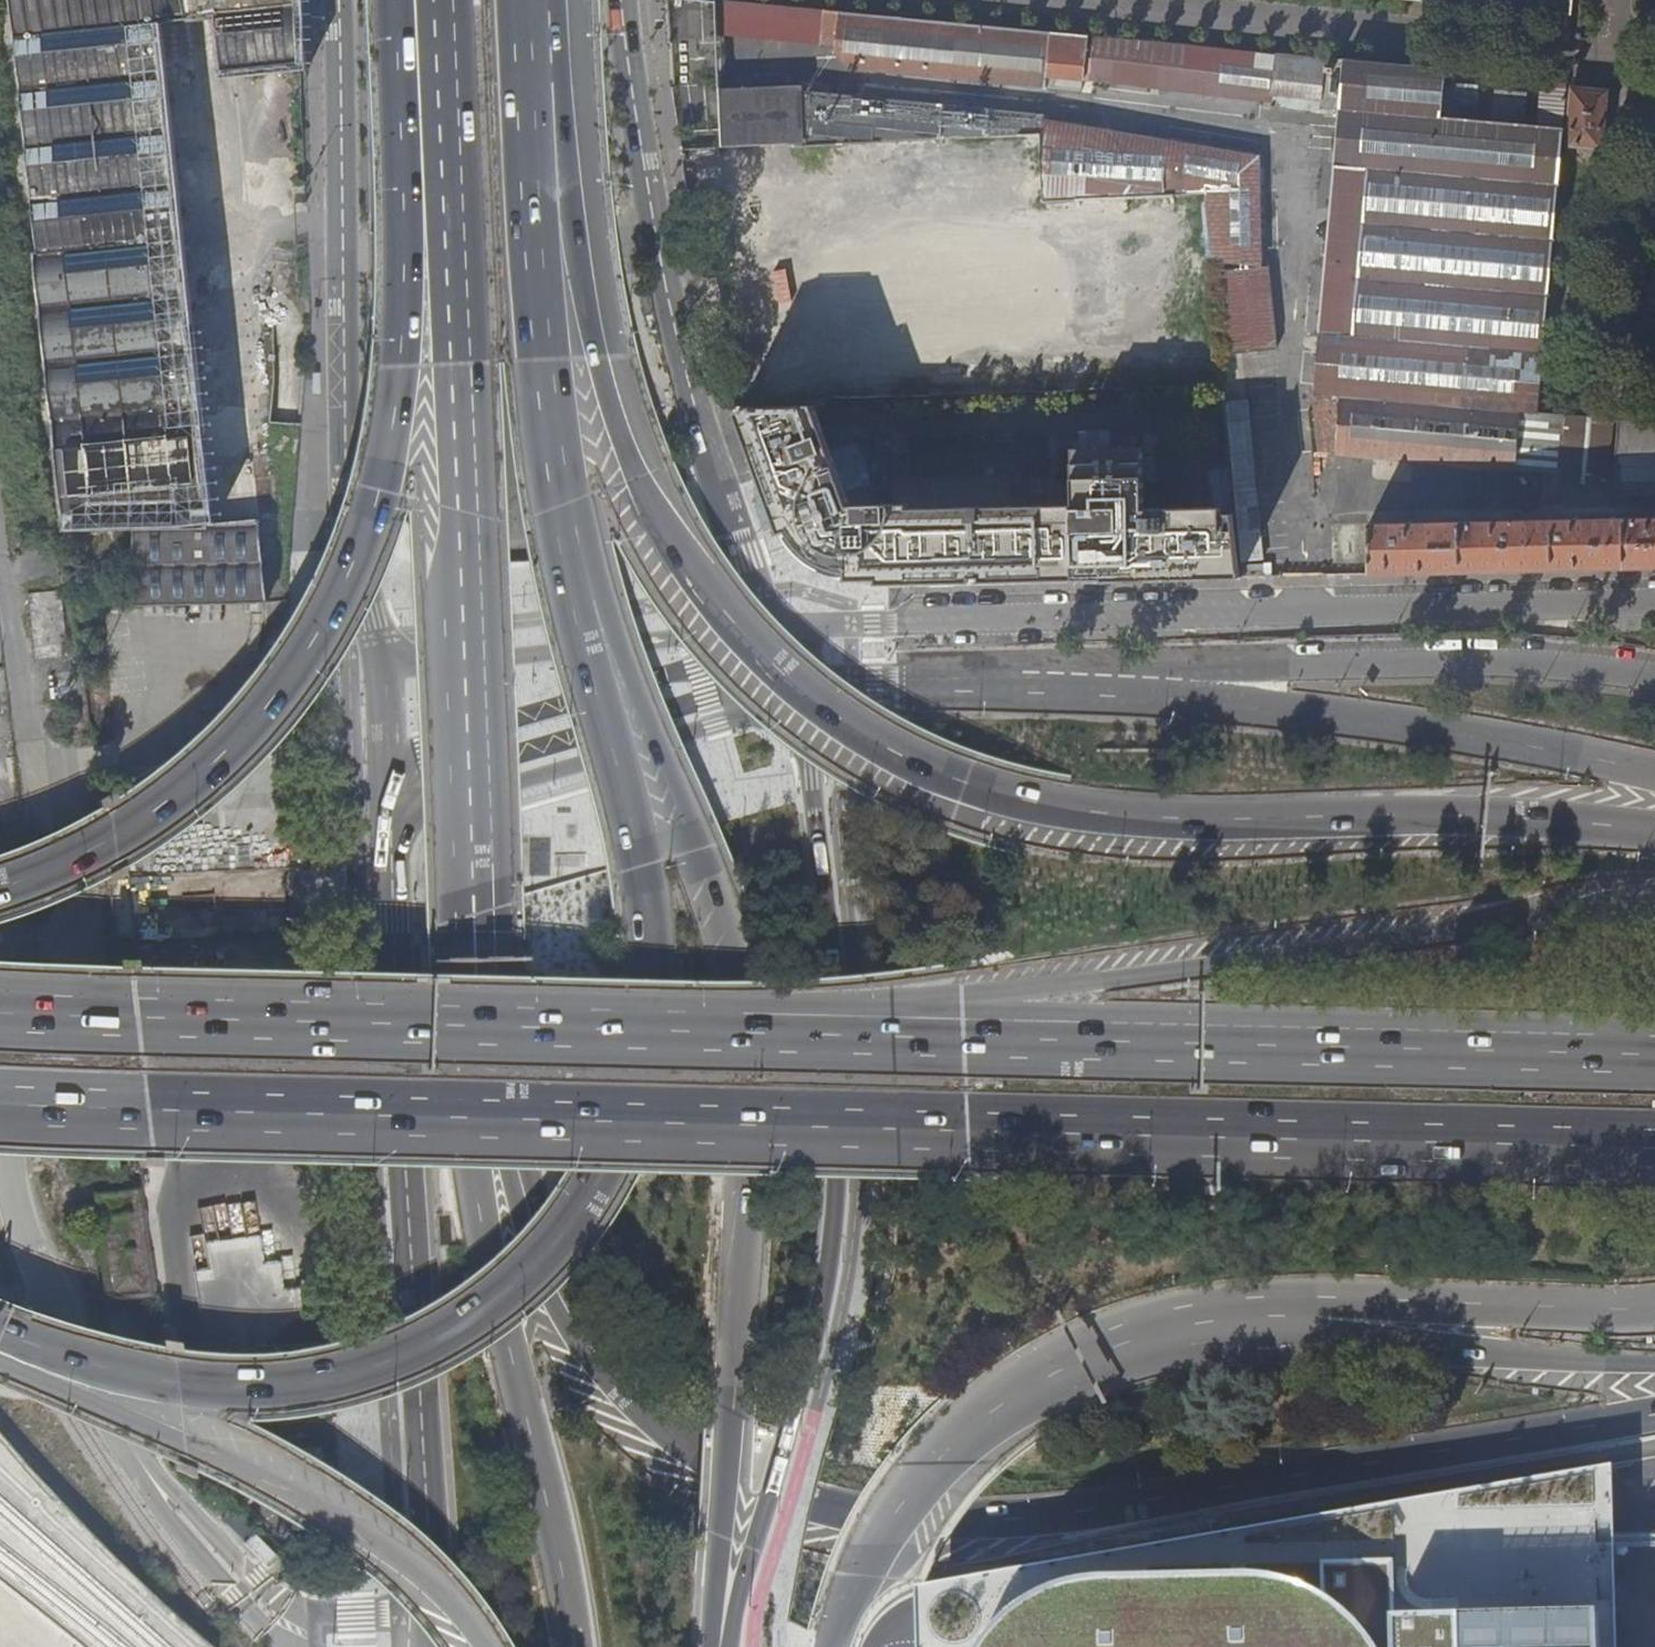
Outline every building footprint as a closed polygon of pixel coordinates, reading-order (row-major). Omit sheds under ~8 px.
[(226,71),(226,69),(302,62),(299,0),(13,0),(40,251),(37,252),(38,267),(44,313),(67,525),(138,522),(138,533),(198,531),(263,530),(255,433),(201,437),(199,420),(210,409),(213,411),(216,411),(220,409),(223,407),(225,403),(225,398),(223,394),(220,391),(217,390),(213,390),(210,391),(208,393),(196,385),(188,309),(197,299),(201,301),(205,301),(209,300),(213,293),(213,290),(212,285),(207,281),(200,280),(195,283),(184,275),(176,199),(186,188),(191,190),(198,188),(200,186),(202,184),(203,180),(202,176),(200,173),(198,170),(194,169),(191,169),(187,170),(185,172),(172,164),(165,90),(175,80),(181,82),(184,82),(187,80),(190,78),(191,76),(192,69),(190,64),(185,61),(180,61),(176,61),(174,63),(161,55),(158,19),(189,18),(189,16),(217,13),(222,65),(221,65),(222,71),(226,71)] [(1575,0),(1414,0),(1574,15),(1575,0)] [(1538,413),(1567,84),(1548,82),(1540,87),(1537,127),(1440,118),(1444,70),(816,10),(813,42),(829,43),(852,71),(1046,88),(1047,77),(1143,87),(1144,79),(1273,94),(1321,99),(1321,108),(1340,110),(1316,390),(1322,453),(1533,472),(1538,413)] [(1272,102),(1273,94),(1144,79),(1143,87),(1272,102)] [(722,121),(724,150),(793,147),(806,146),(804,93),(803,88),(739,90),(721,91),(722,121)] [(1607,93),(1575,90),(1570,144),(1602,147),(1607,93)] [(804,93),(806,146),(1041,136),(1043,123),(1043,116),(804,93)] [(1204,195),(1210,262),(1260,267),(1259,159),(1043,123),(1041,136),(1043,203),(1067,202),(1078,201),(1204,195)] [(1280,349),(1271,269),(1221,274),(1230,354),(1280,349)] [(873,586),(892,587),(891,536),(890,516),(890,511),(856,512),(839,454),(861,448),(860,430),(830,426),(824,404),(738,408),(744,427),(756,467),(767,507),(770,514),(779,529),(791,544),(808,560),(815,565),(829,573),(840,578),(849,581),(861,585),(873,586)] [(1226,406),(1233,488),(1257,486),(1248,404),(1226,406)] [(1538,413),(1533,472),(1560,473),(1565,415),(1538,413)] [(1616,421),(1571,416),(1571,417),(1564,483),(1610,487),(1616,421)] [(1614,471),(1654,468),(1654,424),(1619,421),(1616,421),(1614,471)] [(1242,572),(1241,567),(1241,563),(1237,526),(1236,512),(1217,513),(1217,507),(1148,510),(1145,447),(1122,449),(1124,491),(1128,581),(1161,581),(1242,579),(1242,572)] [(926,586),(1128,581),(1124,491),(1122,449),(1075,451),(1077,497),(1093,496),(1093,510),(1079,511),(1078,508),(1066,508),(1065,497),(1013,500),(1013,479),(891,484),(892,511),(890,511),(890,516),(891,536),(892,587),(911,587),(911,582),(925,582),(926,586)] [(1654,497),(1654,468),(1614,471),(1612,497),(1654,497)] [(1257,486),(1233,488),(1236,512),(1237,526),(1241,563),(1264,563),(1257,486)] [(1626,519),(1627,570),(1654,569),(1654,518),(1626,519)] [(1552,521),(1553,572),(1594,570),(1627,570),(1626,519),(1552,521)] [(1552,521),(1529,522),(1460,524),(1461,574),(1553,572),(1552,521)] [(1461,574),(1460,524),(1368,525),(1370,576),(1461,574)] [(200,601),(270,600),(263,530),(198,531),(200,601)] [(140,602),(200,601),(198,531),(138,533),(140,602)] [(1242,572),(1242,579),(1262,578),(1262,567),(1241,567),(1242,572)] [(68,657),(61,591),(28,595),(35,660),(68,657)] [(1616,1540),(1615,1502),(1615,1467),(918,1591),(918,1603),(919,1646),(1618,1646),(1616,1540)]
